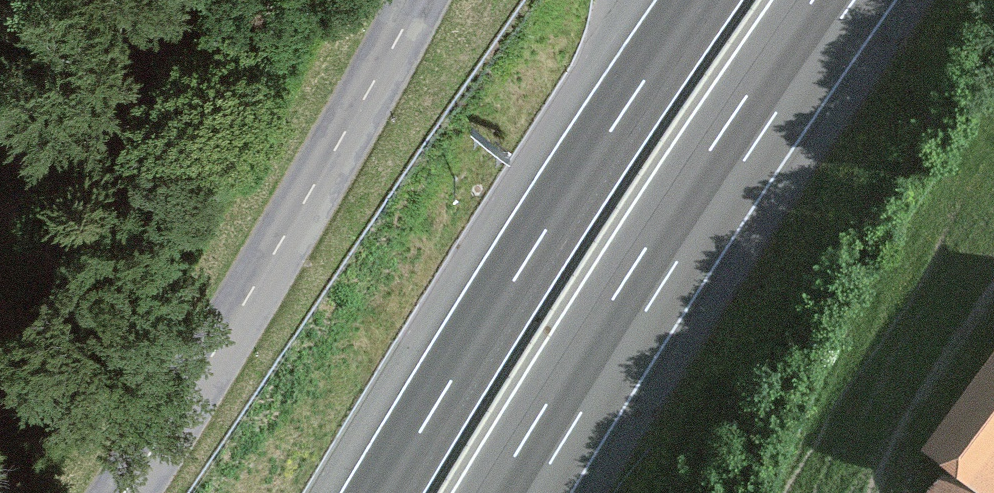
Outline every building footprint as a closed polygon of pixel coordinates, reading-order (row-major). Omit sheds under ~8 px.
[(923,457),(928,460),(907,487),(915,492),(993,492),(993,361),(923,457)]
